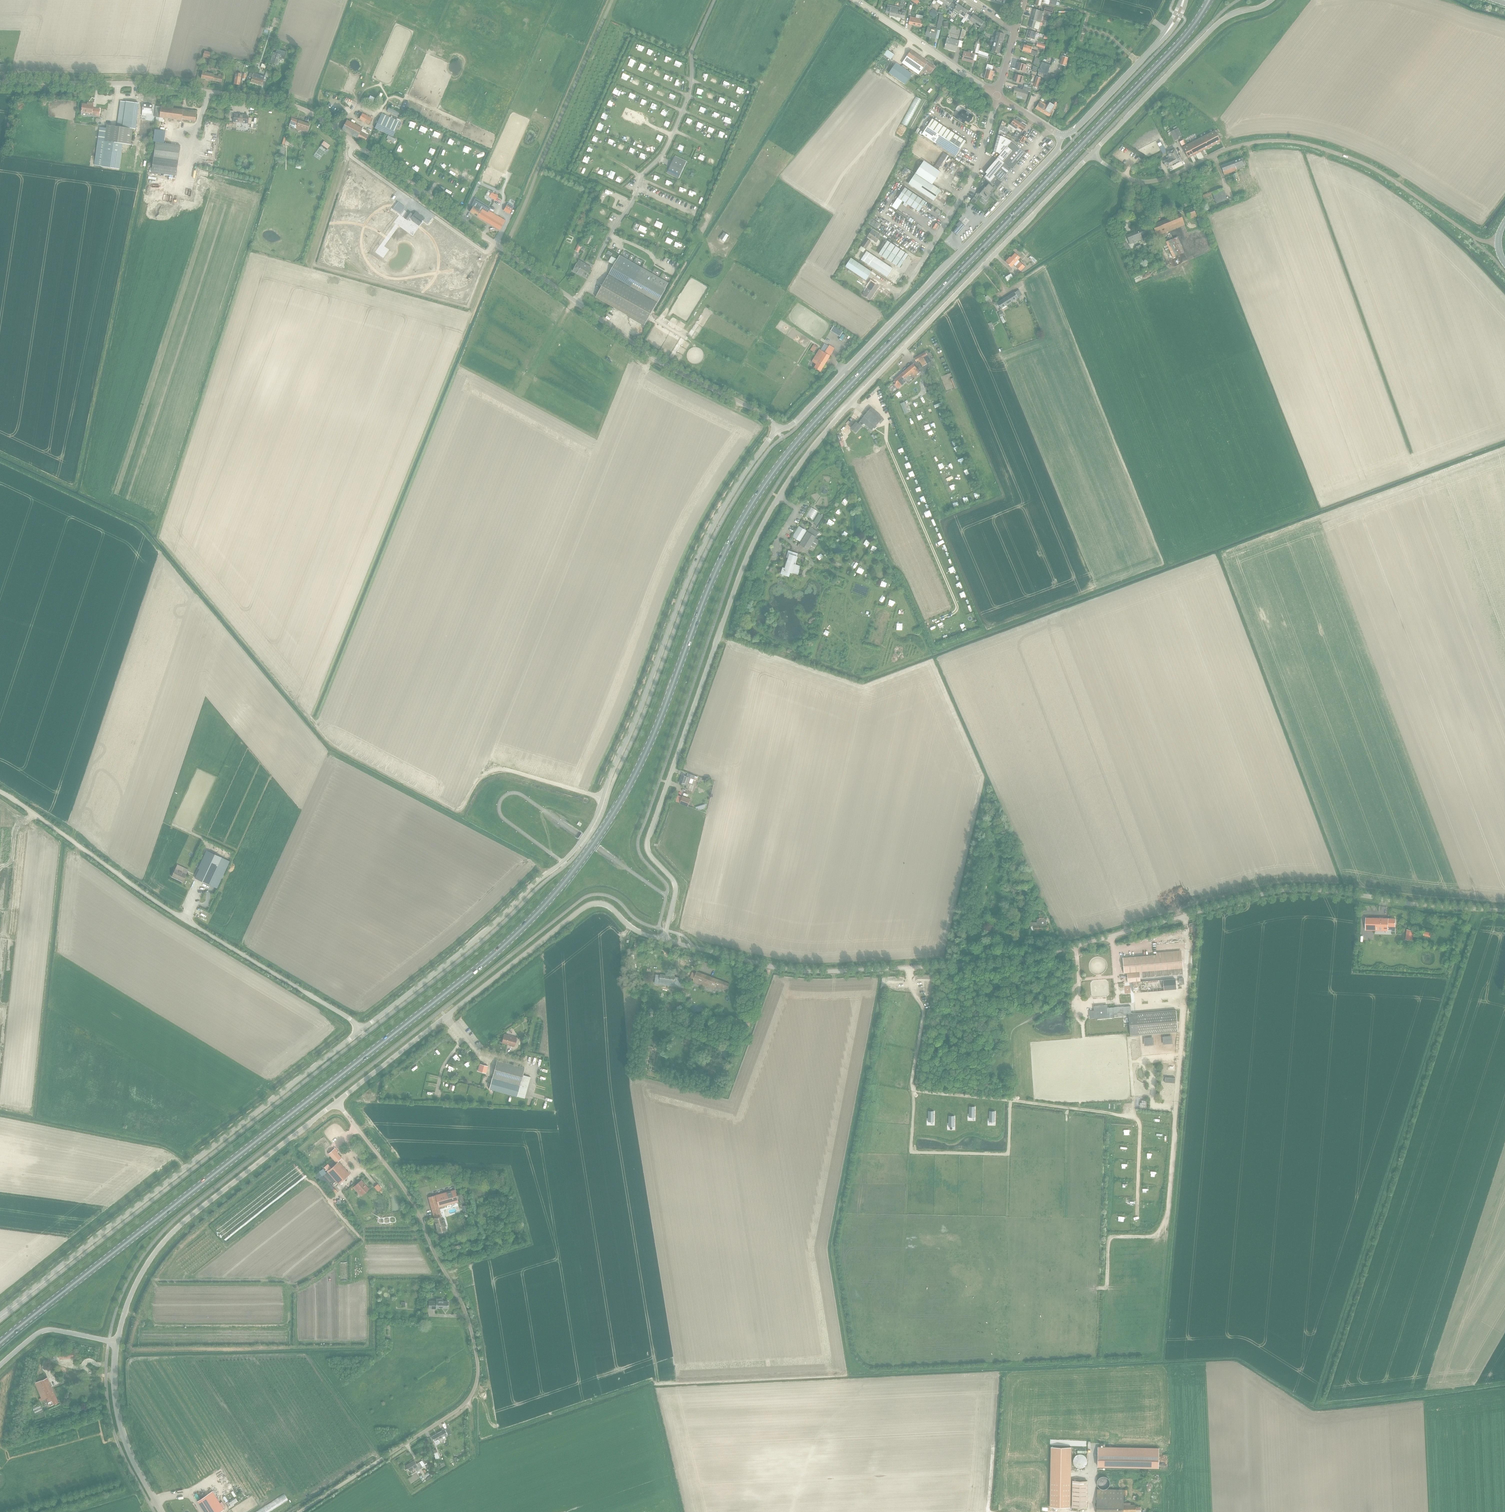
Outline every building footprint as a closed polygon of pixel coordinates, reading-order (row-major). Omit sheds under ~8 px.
[(953,4),(951,3),(952,1),(951,0),(945,0),(943,3),(941,6),(943,8),(945,4),(948,6),(947,9),(949,10),(953,4)] [(953,4),(949,10),(948,13),(950,14),(953,10),(959,13),(962,7),(957,4),(956,6),(953,4)] [(904,19),(906,11),(901,10),(901,12),(897,12),(898,8),(887,5),(885,13),(889,14),(889,15),(904,19)] [(965,21),(969,15),(966,13),(968,11),(962,7),(959,13),(964,17),(960,21),(963,23),(965,21)] [(1038,30),(1043,12),(1034,9),(1029,27),(1038,30)] [(974,24),(978,18),(973,14),(971,17),(969,15),(965,21),(968,23),(969,20),(974,24)] [(921,27),(922,19),(910,17),(908,24),(921,27)] [(978,18),(974,24),(980,27),(978,30),(981,32),(985,26),(982,24),(984,22),(978,18)] [(935,38),(937,30),(928,27),(925,35),(935,38)] [(1034,40),(1036,33),(1028,30),(1026,38),(1034,40)] [(991,41),(994,42),(1002,44),(1004,34),(997,32),(995,38),(992,37),(991,41)] [(956,51),(958,41),(947,38),(945,47),(949,48),(948,49),(956,51)] [(1002,44),(994,42),(992,51),(999,53),(1002,44)] [(1024,44),(1022,51),(1030,53),(1030,54),(1036,56),(1037,52),(1031,50),(1032,46),(1024,44)] [(930,73),(935,67),(911,50),(902,62),(919,75),(922,70),(923,71),(925,69),(930,73)] [(972,63),(974,54),(964,51),(962,58),(966,60),(966,61),(972,63)] [(278,61),(280,54),(274,52),(272,59),(278,61)] [(1042,62),(1038,71),(1047,74),(1050,65),(1042,62)] [(896,63),(889,73),(905,84),(912,74),(896,63)] [(1024,73),(1027,65),(1019,63),(1017,71),(1024,73)] [(992,81),(994,72),(992,71),(993,66),(987,64),(986,69),(984,79),(992,81)] [(222,83),(223,76),(218,75),(218,77),(214,76),(215,75),(206,73),(207,69),(203,68),(201,79),(222,83)] [(261,86),(263,81),(252,77),(253,74),(249,73),(247,80),(251,81),(250,82),(261,86)] [(1021,84),(1023,76),(1016,74),(1014,82),(1021,84)] [(1030,92),(1031,89),(1023,87),(1022,90),(1015,87),(1013,94),(1023,97),(1022,98),(1026,99),(1028,92),(1030,92)] [(107,125),(106,128),(99,127),(94,166),(119,169),(122,144),(130,145),(133,128),(135,129),(139,103),(121,101),(117,126),(107,125)] [(1036,109),(1042,113),(1049,102),(1048,102),(1046,105),(1040,101),(1036,109)] [(1049,102),(1042,113),(1049,117),(1055,106),(1049,102)] [(99,116),(100,109),(93,108),(94,103),(89,103),(89,104),(82,103),(81,112),(92,113),(92,115),(99,116)] [(152,113),(153,105),(143,104),(142,115),(147,116),(147,113),(152,113)] [(196,121),(197,111),(156,106),(155,117),(182,120),(182,119),(196,121)] [(967,111),(964,110),(963,112),(960,110),(955,118),(961,121),(963,119),(968,122),(970,121),(971,120),(972,119),(972,118),(973,116),(970,113),(967,111)] [(233,122),(237,122),(246,124),(247,115),(234,113),(233,122)] [(369,125),(372,119),(362,113),(359,119),(369,125)] [(397,127),(400,122),(381,113),(374,128),(393,136),(397,127)] [(303,131),(307,132),(309,124),(292,118),(289,126),(296,128),(296,127),(303,130),(303,131)] [(964,139),(932,119),(922,134),(956,157),(964,144),(966,144),(967,141),(967,140),(965,138),(964,139)] [(1023,131),(1026,127),(1014,119),(1010,125),(1016,129),(1017,127),(1023,131)] [(365,142),(368,135),(365,133),(366,131),(346,120),(341,130),(365,142)] [(1178,128),(1170,132),(1175,140),(1178,138),(1178,137),(1181,135),(1178,128)] [(1215,130),(1183,147),(1188,158),(1220,141),(1215,130)] [(986,173),(984,176),(995,187),(1011,169),(1012,170),(1026,153),(1011,141),(1003,136),(998,135),(994,151),(998,152),(1000,154),(993,163),(985,172),(986,173)] [(1023,143),(1026,138),(1021,135),(1018,138),(1017,137),(1016,139),(1023,143)] [(176,175),(180,145),(155,142),(151,172),(176,175)] [(1178,155),(1175,149),(1167,152),(1170,158),(1164,161),(1167,168),(1181,161),(1181,160),(1183,159),(1180,154),(1178,155)] [(947,155),(943,152),(934,167),(938,169),(947,155)] [(675,157),(668,172),(678,177),(679,174),(678,174),(683,164),(684,164),(685,162),(675,157)] [(1236,169),(1244,166),(1241,158),(1221,166),(1224,175),(1237,170),(1236,169)] [(941,190),(932,185),(941,172),(924,161),(908,184),(933,201),(941,190)] [(985,187),(979,194),(986,200),(992,193),(991,192),(994,188),(989,183),(985,187)] [(926,201),(905,187),(898,197),(919,212),(926,201)] [(1216,204),(1227,200),(1222,188),(1212,192),(1216,204)] [(495,200),(498,196),(491,192),(489,196),(495,200)] [(474,207),(470,212),(499,230),(505,220),(488,210),(489,208),(476,201),(473,206),(474,207)] [(508,203),(503,210),(509,214),(514,206),(508,203)] [(1189,220),(1200,215),(1199,212),(1196,214),(1194,209),(1186,211),(1189,220)] [(416,212),(413,215),(412,214),(409,212),(404,218),(407,220),(410,216),(412,217),(421,224),(425,218),(416,212)] [(1152,225),(1155,232),(1157,236),(1185,225),(1180,214),(1152,225)] [(867,223),(876,228),(879,223),(871,218),(867,223)] [(959,225),(953,232),(955,234),(957,235),(965,226),(963,224),(959,221),(957,224),(959,225)] [(1146,237),(1151,235),(1147,227),(1126,235),(1130,244),(1143,239),(1141,236),(1145,234),(1146,237)] [(867,237),(876,242),(880,236),(871,230),(867,237)] [(729,235),(724,232),(720,238),(725,242),(729,235)] [(1184,252),(1177,236),(1166,241),(1173,257),(1184,252)] [(866,238),(861,246),(866,249),(871,241),(866,238)] [(887,240),(879,253),(900,267),(909,254),(887,240)] [(1129,249),(1126,242),(1121,244),(1123,251),(1129,249)] [(888,277),(893,268),(867,251),(861,260),(888,277)] [(1013,264),(1019,258),(1014,253),(1009,259),(1008,258),(1005,262),(1010,266),(1012,264),(1013,264)] [(620,255),(609,274),(596,297),(645,324),(668,282),(620,255)] [(866,280),(871,272),(851,258),(846,267),(866,280)] [(586,277),(590,270),(583,266),(584,264),(579,260),(573,271),(579,274),(579,273),(586,277)] [(1021,271),(1025,267),(1020,262),(1016,266),(1021,271)] [(870,299),(878,286),(872,282),(863,295),(870,299)] [(1000,308),(1021,295),(1018,290),(997,303),(1000,308)] [(820,371),(833,350),(827,347),(825,352),(819,349),(812,361),(816,364),(814,367),(820,371)] [(923,366),(927,363),(921,354),(914,358),(916,361),(919,359),(923,366)] [(894,380),(896,382),(894,384),(897,389),(906,381),(904,379),(910,374),(913,377),(920,371),(913,363),(894,380)] [(900,390),(892,397),(894,401),(903,393),(900,390)] [(872,430),(883,418),(871,408),(861,420),(858,424),(856,422),(851,428),(856,432),(861,426),(864,423),(872,430)] [(865,446),(860,441),(857,444),(856,443),(854,446),(855,447),(852,450),(857,455),(863,449),(867,453),(873,447),(868,443),(866,446),(865,446)] [(792,537),(800,542),(807,532),(799,527),(792,537)] [(819,532),(810,527),(800,544),(808,549),(819,532)] [(797,557),(796,556),(797,554),(788,551),(786,557),(788,558),(785,569),(783,568),(781,574),(789,576),(790,572),(792,573),(798,574),(800,566),(795,564),(797,557)] [(693,778),(694,775),(688,773),(687,776),(682,774),(679,782),(687,785),(686,788),(692,790),(694,784),(691,784),(693,778)] [(678,795),(675,801),(680,803),(688,806),(690,799),(682,796),(682,797),(678,795)] [(209,884),(221,857),(208,850),(195,878),(209,884)] [(182,881),(186,873),(175,868),(172,876),(182,881)] [(1030,930),(1047,929),(1047,918),(1043,918),(1043,917),(1038,918),(1036,918),(1037,921),(1030,922),(1030,930)] [(1366,917),(1366,930),(1375,930),(1375,927),(1383,927),(1383,930),(1388,930),(1392,930),(1392,931),(1395,931),(1395,919),(1366,917)] [(1125,1007),(1107,1008),(1108,1012),(1110,1012),(1110,1018),(1114,1017),(1114,1015),(1117,1015),(1117,1013),(1122,1012),(1123,1014),(1129,1014),(1131,1035),(1178,1031),(1175,998),(1179,998),(1178,985),(1164,986),(1163,980),(1185,978),(1184,972),(1140,976),(1139,972),(1183,968),(1181,952),(1122,957),(1124,973),(1127,973),(1127,982),(1133,982),(1134,993),(1129,993),(1130,1007),(1125,1007)] [(709,988),(713,978),(697,971),(693,982),(709,988)] [(655,976),(655,977),(655,978),(656,979),(657,979),(660,979),(660,980),(664,980),(667,981),(666,984),(674,985),(675,979),(678,979),(677,986),(680,987),(680,983),(682,983),(683,978),(660,975),(658,975),(656,975),(655,976)] [(730,984),(713,978),(709,988),(714,990),(715,987),(727,991),(730,984)] [(502,1043),(514,1046),(517,1037),(504,1034),(502,1043)] [(471,1050),(464,1046),(461,1052),(467,1056),(471,1050)] [(489,1088),(502,1092),(525,1098),(530,1077),(523,1075),(525,1067),(497,1060),(489,1088)] [(485,1073),(487,1066),(480,1064),(478,1071),(485,1073)] [(334,1148),(328,1153),(336,1162),(338,1161),(342,1158),(334,1148)] [(335,1187),(338,1184),(350,1174),(338,1161),(336,1162),(324,1173),(335,1187)] [(358,1193),(360,1191),(362,1194),(369,1188),(361,1180),(353,1187),(358,1193)] [(439,1207),(458,1201),(455,1190),(429,1197),(438,1232),(445,1230),(444,1226),(446,1225),(444,1219),(441,1220),(440,1216),(441,1216),(439,1207)] [(429,1300),(428,1308),(436,1309),(436,1307),(448,1307),(448,1301),(442,1301),(442,1299),(436,1298),(436,1301),(429,1300)] [(73,1350),(59,1352),(60,1359),(74,1357),(73,1350)] [(43,1367),(41,1374),(47,1376),(49,1369),(43,1367)] [(50,1406),(58,1402),(47,1377),(35,1383),(41,1397),(39,1398),(40,1401),(48,1397),(48,1398),(47,1399),(50,1406)] [(40,1404),(32,1407),(35,1413),(42,1409),(40,1404)] [(441,1431),(431,1436),(434,1441),(435,1443),(439,1442),(438,1440),(447,1435),(447,1433),(445,1429),(441,1431)] [(1071,1447),(1051,1446),(1050,1506),(1070,1507),(1071,1447)] [(1159,1448),(1098,1447),(1097,1465),(1158,1466),(1159,1448)] [(421,1461),(419,1462),(417,1464),(414,1460),(405,1466),(409,1472),(414,1469),(416,1472),(423,1467),(426,1464),(426,1463),(429,1461),(427,1458),(425,1460),(424,1457),(421,1459),(421,1461)] [(1110,1483),(1110,1481),(1110,1480),(1109,1479),(1109,1478),(1108,1477),(1107,1476),(1106,1475),(1103,1474),(1102,1475),(1101,1475),(1099,1476),(1098,1476),(1097,1477),(1097,1479),(1096,1480),(1096,1481),(1096,1482),(1097,1484),(1097,1485),(1098,1486),(1100,1487),(1101,1488),(1102,1488),(1104,1488),(1105,1488),(1106,1487),(1108,1486),(1109,1485),(1109,1484),(1110,1483)] [(1072,1480),(1071,1507),(1086,1508),(1087,1481),(1072,1480)] [(1141,1507),(1136,1506),(1136,1504),(1130,1504),(1130,1502),(1123,1502),(1123,1489),(1097,1489),(1096,1511),(1123,1511),(1131,1511),(1141,1511),(1141,1507)] [(224,1509),(212,1491),(197,1500),(205,1511),(219,1511),(224,1509)] [(1150,1501),(1157,1501),(1158,1498),(1164,1498),(1164,1492),(1158,1492),(1158,1491),(1150,1491),(1150,1501)]
